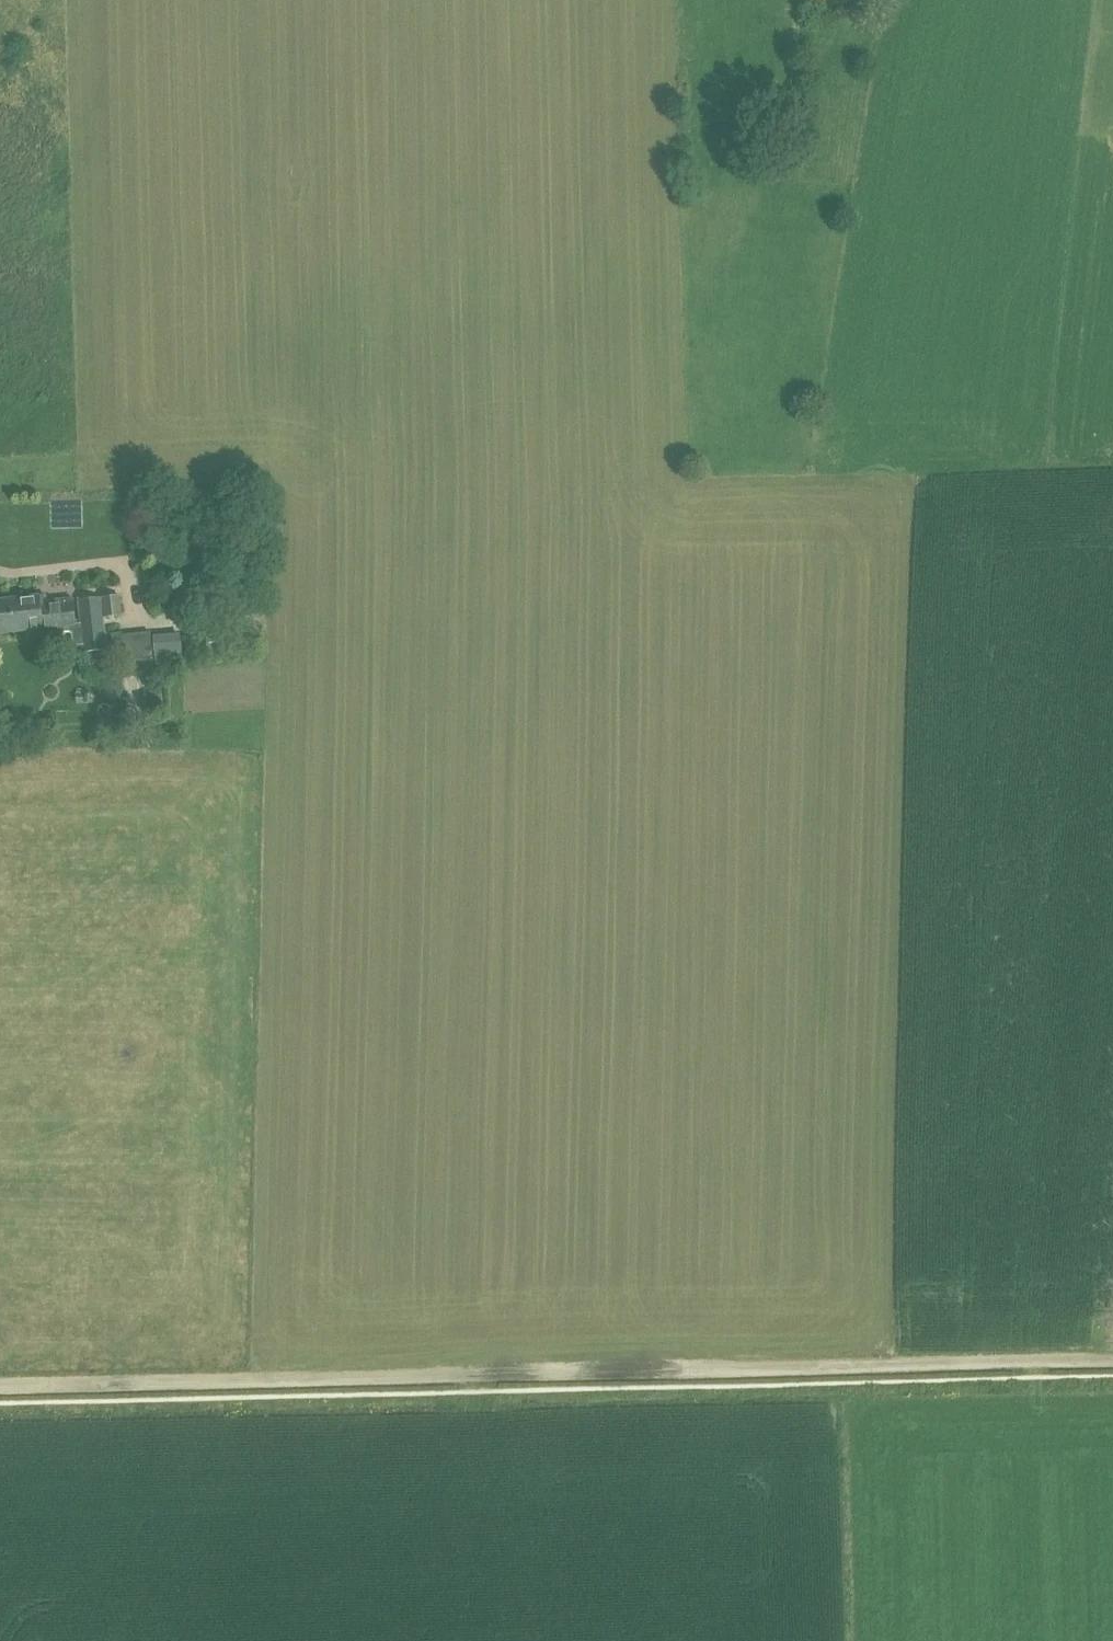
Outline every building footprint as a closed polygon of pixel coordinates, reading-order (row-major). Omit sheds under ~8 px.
[(104,618),(122,615),(120,595),(102,598),(104,618)] [(38,596),(0,600),(0,634),(37,630),(36,617),(38,601),(38,596)] [(39,596),(38,596),(38,601),(36,617),(37,630),(76,625),(73,599),(40,602),(39,596)] [(77,600),(82,647),(83,653),(90,652),(91,665),(105,664),(104,651),(107,651),(100,597),(77,600)] [(151,632),(121,635),(123,661),(153,658),(151,632)] [(155,664),(183,662),(180,634),(153,636),(155,664)]
